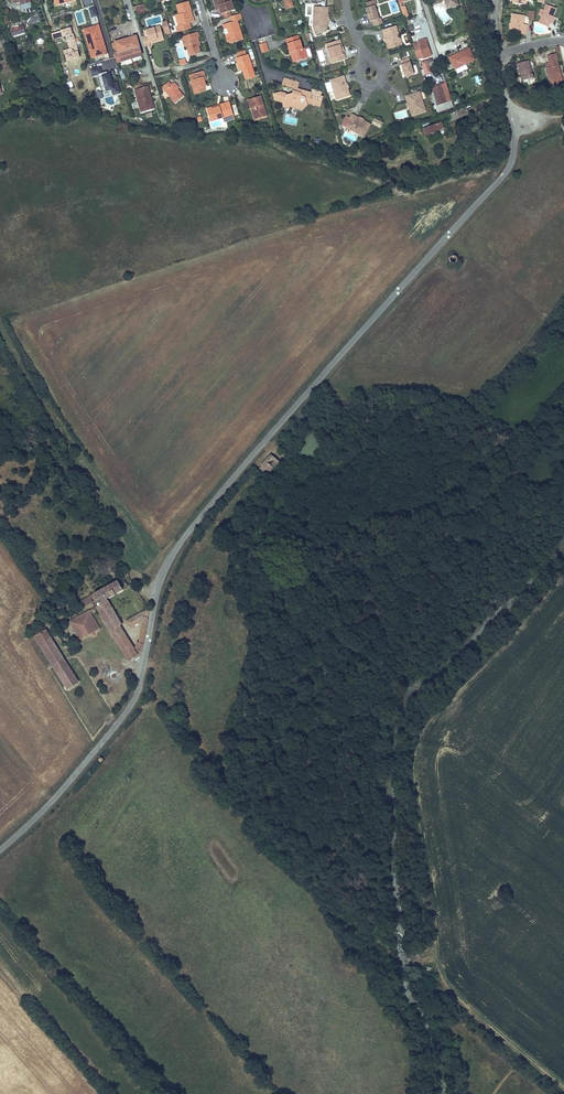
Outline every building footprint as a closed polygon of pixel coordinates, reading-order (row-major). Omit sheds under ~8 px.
[(215,5),(218,4),(219,9),(222,19),(230,16),(231,16),(230,11),(234,10),(230,1),(225,2),(225,0),(213,0),(215,5)] [(285,5),(286,4),(288,8),(294,6),(292,0),(283,0),(285,5)] [(372,22),(374,27),(383,24),(382,18),(380,19),(375,5),(377,5),(375,0),(366,3),(368,8),(366,8),(370,22),(372,22)] [(190,28),(189,23),(194,22),(192,17),(190,17),(188,10),(190,9),(187,1),(176,4),(179,14),(177,14),(180,26),(178,26),(175,27),(177,32),(190,28)] [(405,6),(403,7),(402,2),(399,3),(401,8),(403,14),(404,14),(405,17),(408,16),(407,13),(405,6)] [(134,12),(137,11),(138,15),(146,13),(144,5),(136,7),(134,10),(134,12)] [(547,22),(550,23),(552,17),(555,8),(546,5),(539,23),(546,26),(547,22)] [(15,13),(16,16),(20,13),(25,11),(24,7),(18,9),(16,10),(16,11),(15,13)] [(327,28),(327,23),(325,23),(326,12),(328,12),(328,7),(314,7),(313,27),(315,35),(325,32),(325,28),(327,28)] [(98,17),(95,8),(89,10),(92,19),(98,17)] [(222,25),(224,29),(227,28),(229,34),(228,34),(230,43),(243,39),(237,20),(242,19),(240,13),(231,16),(230,16),(231,22),(222,25)] [(509,30),(516,31),(521,32),(521,34),(525,35),(527,26),(522,25),(523,16),(512,14),(509,30)] [(171,34),(167,21),(162,23),(166,35),(171,34)] [(19,30),(18,24),(9,26),(11,33),(19,30)] [(147,35),(142,37),(145,46),(150,45),(150,43),(149,41),(163,37),(160,26),(146,30),(147,35)] [(383,30),(385,35),(386,35),(389,44),(388,44),(389,50),(403,46),(397,26),(383,30)] [(78,51),(73,33),(72,33),(70,27),(61,30),(63,36),(66,35),(70,48),(64,50),(67,61),(79,57),(77,51),(78,51)] [(92,31),(91,27),(84,29),(92,57),(107,53),(99,29),(92,31)] [(441,36),(446,39),(449,33),(443,31),(441,36)] [(198,32),(184,36),(187,46),(190,56),(200,53),(198,46),(197,43),(200,42),(198,36),(199,36),(198,32)] [(286,39),(291,53),(293,52),(296,61),(308,58),(305,48),(302,49),(298,35),(286,39)] [(117,62),(120,61),(120,64),(142,57),(141,55),(136,36),(115,42),(115,43),(117,48),(118,51),(114,53),(117,62)] [(430,54),(425,37),(417,39),(417,41),(412,42),(417,57),(421,55),(422,57),(430,54)] [(339,45),(341,44),(340,40),(326,44),(332,64),(346,60),(344,54),(342,55),(339,45)] [(268,50),(265,42),(259,45),(261,52),(268,50)] [(461,55),(450,60),(455,70),(475,59),(468,48),(459,53),(461,55)] [(236,58),(237,62),(239,61),(242,70),(243,69),(246,79),(255,77),(248,54),(246,55),(238,57),(236,58)] [(556,60),(555,54),(546,56),(550,67),(546,68),(550,84),(562,81),(556,60)] [(409,58),(401,61),(402,65),(401,66),(405,78),(414,75),(409,58)] [(428,61),(422,63),(426,76),(432,74),(428,61)] [(528,61),(515,64),(516,69),(518,68),(521,81),(533,78),(528,61)] [(203,71),(192,74),(196,89),(194,89),(195,94),(204,91),(203,86),(205,86),(204,79),(203,77),(204,76),(203,71)] [(344,82),(345,81),(344,77),(331,81),(337,101),(350,96),(349,91),(347,92),(344,82)] [(291,88),(293,88),(296,89),(298,82),(283,78),(281,84),(291,88)] [(431,84),(432,87),(440,84),(446,101),(448,100),(442,81),(431,84)] [(168,82),(162,87),(175,103),(183,96),(177,89),(178,88),(174,82),(171,85),(168,82)] [(446,101),(440,84),(432,87),(437,103),(441,102),(442,105),(446,104),(445,101),(446,101)] [(148,86),(135,90),(141,112),(154,108),(152,103),(151,104),(147,91),(149,91),(148,86)] [(273,94),(275,100),(281,102),(290,100),(291,106),(302,109),(307,104),(306,102),(310,101),(314,102),(314,104),(319,106),(322,96),(320,96),(316,95),(314,91),(310,93),(301,91),(300,93),(292,91),(292,93),(285,95),(285,93),(280,92),(273,94)] [(405,97),(407,102),(408,101),(411,111),(410,111),(411,116),(425,112),(419,92),(405,97)] [(251,108),(252,108),(254,108),(257,119),(267,116),(260,95),(248,99),(251,108)] [(290,100),(281,102),(283,106),(289,108),(289,105),(291,106),(290,100)] [(213,109),(212,107),(206,109),(210,122),(222,118),(223,119),(233,116),(229,102),(218,105),(219,107),(213,109)] [(357,118),(357,117),(353,115),(350,119),(346,127),(364,137),(371,124),(367,122),(366,123),(357,118)] [(382,123),(375,119),(372,124),(380,128),(382,123)] [(440,123),(422,130),(425,136),(443,129),(440,123)] [(291,460),(284,453),(280,457),(285,463),(282,466),(288,472),(296,464),(291,460)] [(262,466),(257,472),(262,477),(267,471),(268,472),(278,461),(271,455),(261,466),(262,466)] [(133,583),(125,569),(120,572),(128,586),(133,583)] [(93,594),(94,596),(98,602),(97,603),(97,604),(98,606),(96,607),(132,665),(138,667),(144,636),(149,611),(148,609),(126,621),(130,628),(143,620),(140,628),(139,642),(137,642),(134,649),(120,626),(122,625),(106,598),(112,595),(112,596),(115,594),(115,593),(122,589),(117,580),(93,594)] [(90,599),(89,597),(89,596),(81,601),(84,606),(92,602),(90,599)] [(94,608),(69,622),(77,637),(75,638),(77,641),(99,629),(90,612),(95,609),(94,608)] [(34,636),(46,654),(57,648),(45,630),(34,636)] [(46,654),(67,689),(78,682),(57,648),(46,654)]
